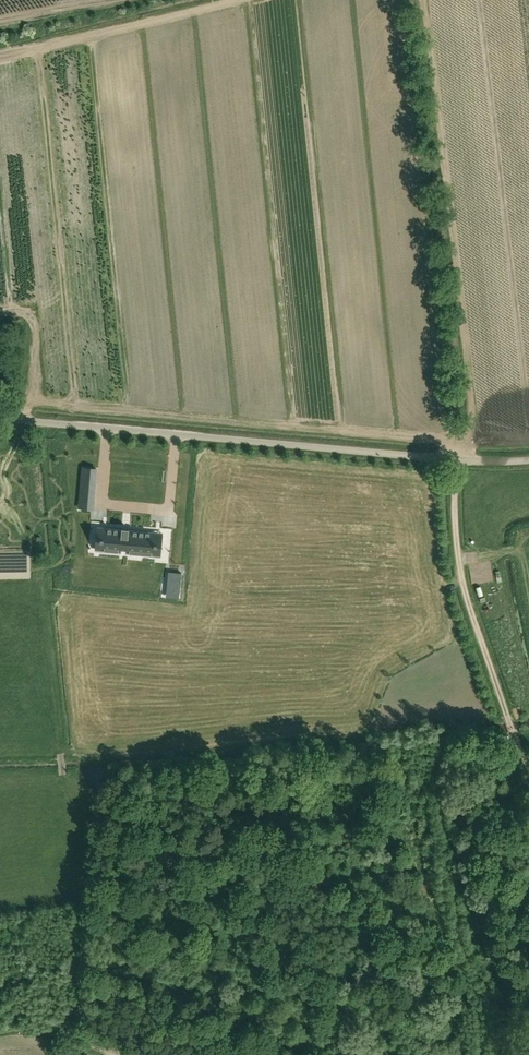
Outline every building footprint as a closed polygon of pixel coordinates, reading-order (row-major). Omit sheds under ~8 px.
[(80,500),(93,501),(95,484),(81,482),(80,500)] [(104,528),(102,547),(155,552),(156,536),(149,535),(149,532),(128,530),(129,528),(122,527),(122,529),(104,528)] [(180,592),(182,573),(169,571),(167,584),(170,584),(169,591),(180,592)]
